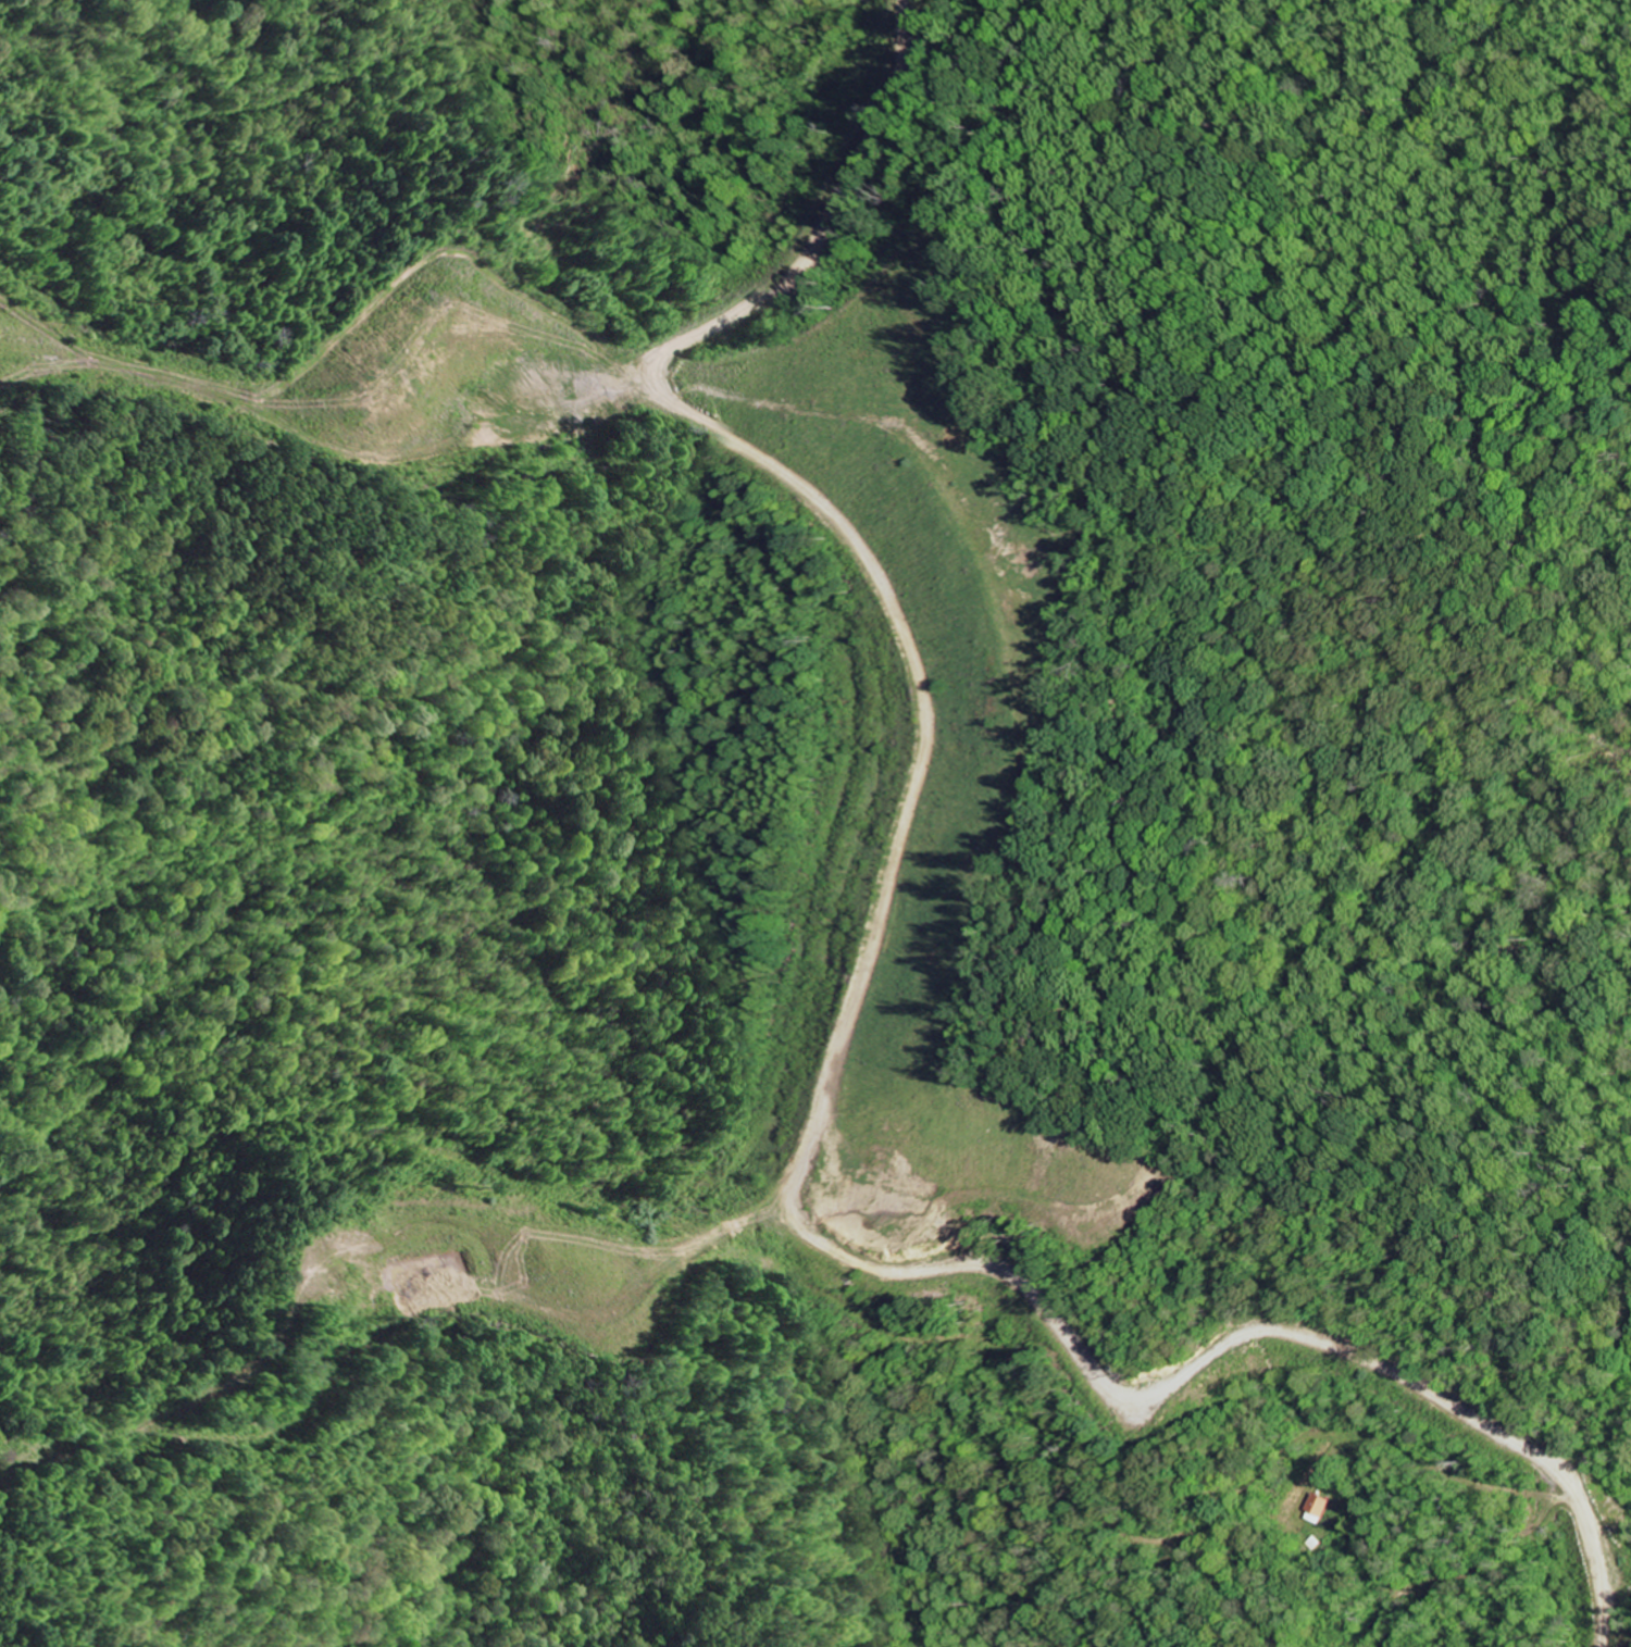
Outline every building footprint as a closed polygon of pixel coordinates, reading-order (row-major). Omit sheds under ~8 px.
[(1301,1521),(1320,1527),(1327,1501),(1309,1495),(1301,1521)]
